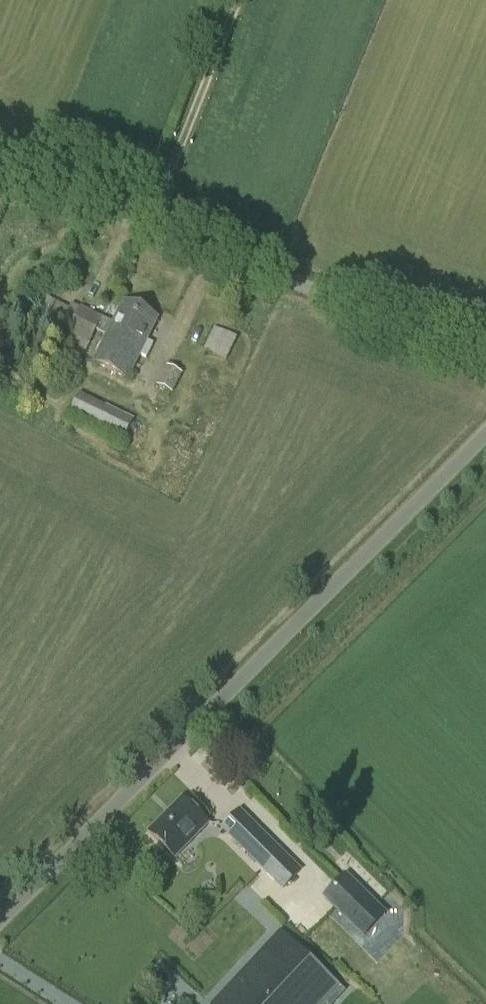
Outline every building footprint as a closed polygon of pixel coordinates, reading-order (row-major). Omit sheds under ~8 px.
[(71,305),(69,309),(46,298),(40,310),(36,318),(70,334),(92,345),(98,332),(109,337),(96,363),(130,380),(142,356),(148,359),(155,345),(149,342),(160,319),(126,303),(115,325),(83,309),(82,310),(71,305)] [(222,331),(211,352),(226,360),(237,339),(222,331)] [(167,368),(158,386),(172,393),(181,375),(167,368)] [(124,440),(133,420),(79,394),(70,414),(124,440)] [(177,858),(211,825),(185,799),(152,832),(177,858)] [(282,891),(302,871),(240,810),(220,829),(282,891)] [(376,904),(346,877),(324,898),(368,941),(400,909),(385,894),(376,904)] [(212,1003),(325,1003),(340,987),(280,931),(212,1003)]
